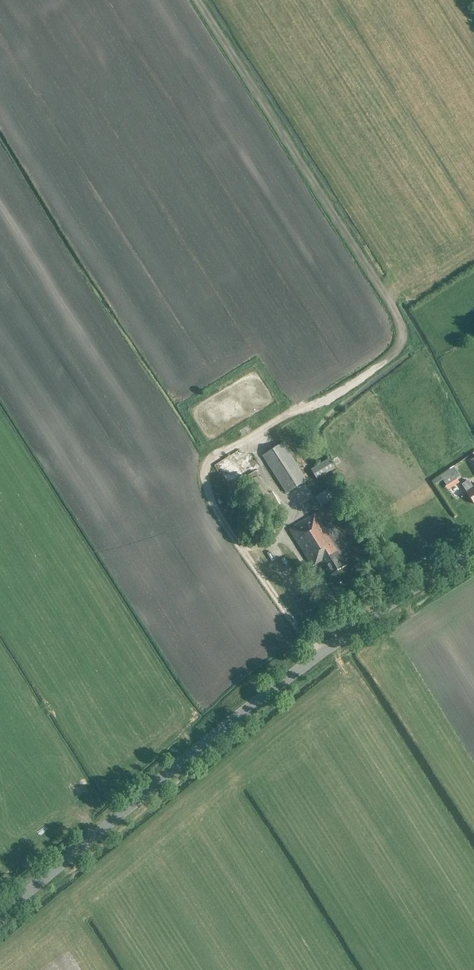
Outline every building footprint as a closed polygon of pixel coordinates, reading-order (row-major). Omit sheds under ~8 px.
[(262,456),(286,494),(306,481),(282,443),(262,456)] [(316,480),(331,471),(334,469),(329,459),(311,470),(316,480)] [(453,468),(440,477),(442,479),(441,480),(446,487),(445,488),(447,491),(459,483),(456,479),(459,476),(453,468)] [(255,471),(245,477),(251,487),(247,489),(255,502),(259,499),(274,524),(286,516),(272,492),(268,494),(257,477),(258,476),(255,471)] [(473,505),(473,489),(468,481),(461,485),(467,494),(473,505)] [(315,497),(321,506),(333,498),(327,489),(315,497)] [(322,561),(331,575),(348,565),(315,514),(288,530),(312,567),(322,561)] [(415,581),(405,588),(411,595),(420,588),(415,581)]
